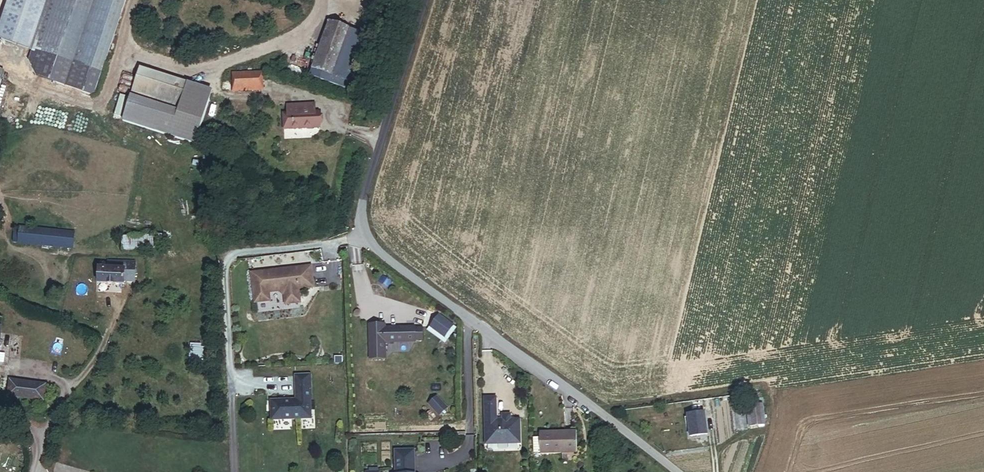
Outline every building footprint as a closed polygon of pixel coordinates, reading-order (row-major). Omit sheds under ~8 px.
[(50,0),(33,0),(19,44),(34,48),(50,0)] [(34,48),(75,61),(94,0),(50,0),(34,48)] [(75,61),(105,71),(127,0),(94,0),(75,61)] [(371,36),(329,22),(310,76),(352,91),(371,36)] [(99,91),(105,71),(75,61),(34,48),(30,62),(40,76),(95,93),(99,91)] [(195,143),(212,91),(141,67),(123,122),(194,145),(195,143)] [(263,73),(234,74),(235,91),(264,90),(263,73)] [(281,115),(281,129),(316,128),(315,113),(312,113),(307,114),(307,106),(284,107),(285,115),(281,115)] [(75,233),(21,228),(20,234),(14,234),(13,243),(73,248),(75,233)] [(166,237),(123,237),(123,247),(126,251),(167,250),(166,237)] [(107,269),(98,269),(98,285),(124,285),(124,281),(134,281),(134,263),(107,263),(107,269)] [(313,288),(310,267),(251,273),(254,303),(269,302),(268,293),(281,292),(282,305),(298,304),(297,290),(313,288)] [(452,325),(437,315),(429,327),(443,337),(452,325)] [(414,326),(414,325),(385,326),(384,324),(369,324),(371,351),(386,350),(385,341),(415,340),(415,338),(414,326)] [(200,344),(192,344),(191,366),(200,366),(200,344)] [(310,400),(310,376),(295,376),(295,400),(270,401),(271,420),(310,419),(309,400),(310,400)] [(34,385),(12,383),(10,398),(33,401),(34,385)] [(47,387),(34,385),(33,401),(45,402),(47,387)] [(432,405),(438,397),(436,395),(430,403),(432,405)] [(447,406),(438,397),(432,405),(441,413),(447,406)] [(484,399),(486,445),(520,444),(519,421),(510,421),(503,421),(496,421),(496,399),(484,399)] [(762,404),(747,407),(750,427),(765,424),(762,404)] [(706,433),(703,408),(687,411),(691,435),(706,433)] [(533,438),(534,455),(575,453),(575,433),(540,434),(541,438),(533,438)] [(415,448),(399,449),(399,471),(416,471),(415,448)]
